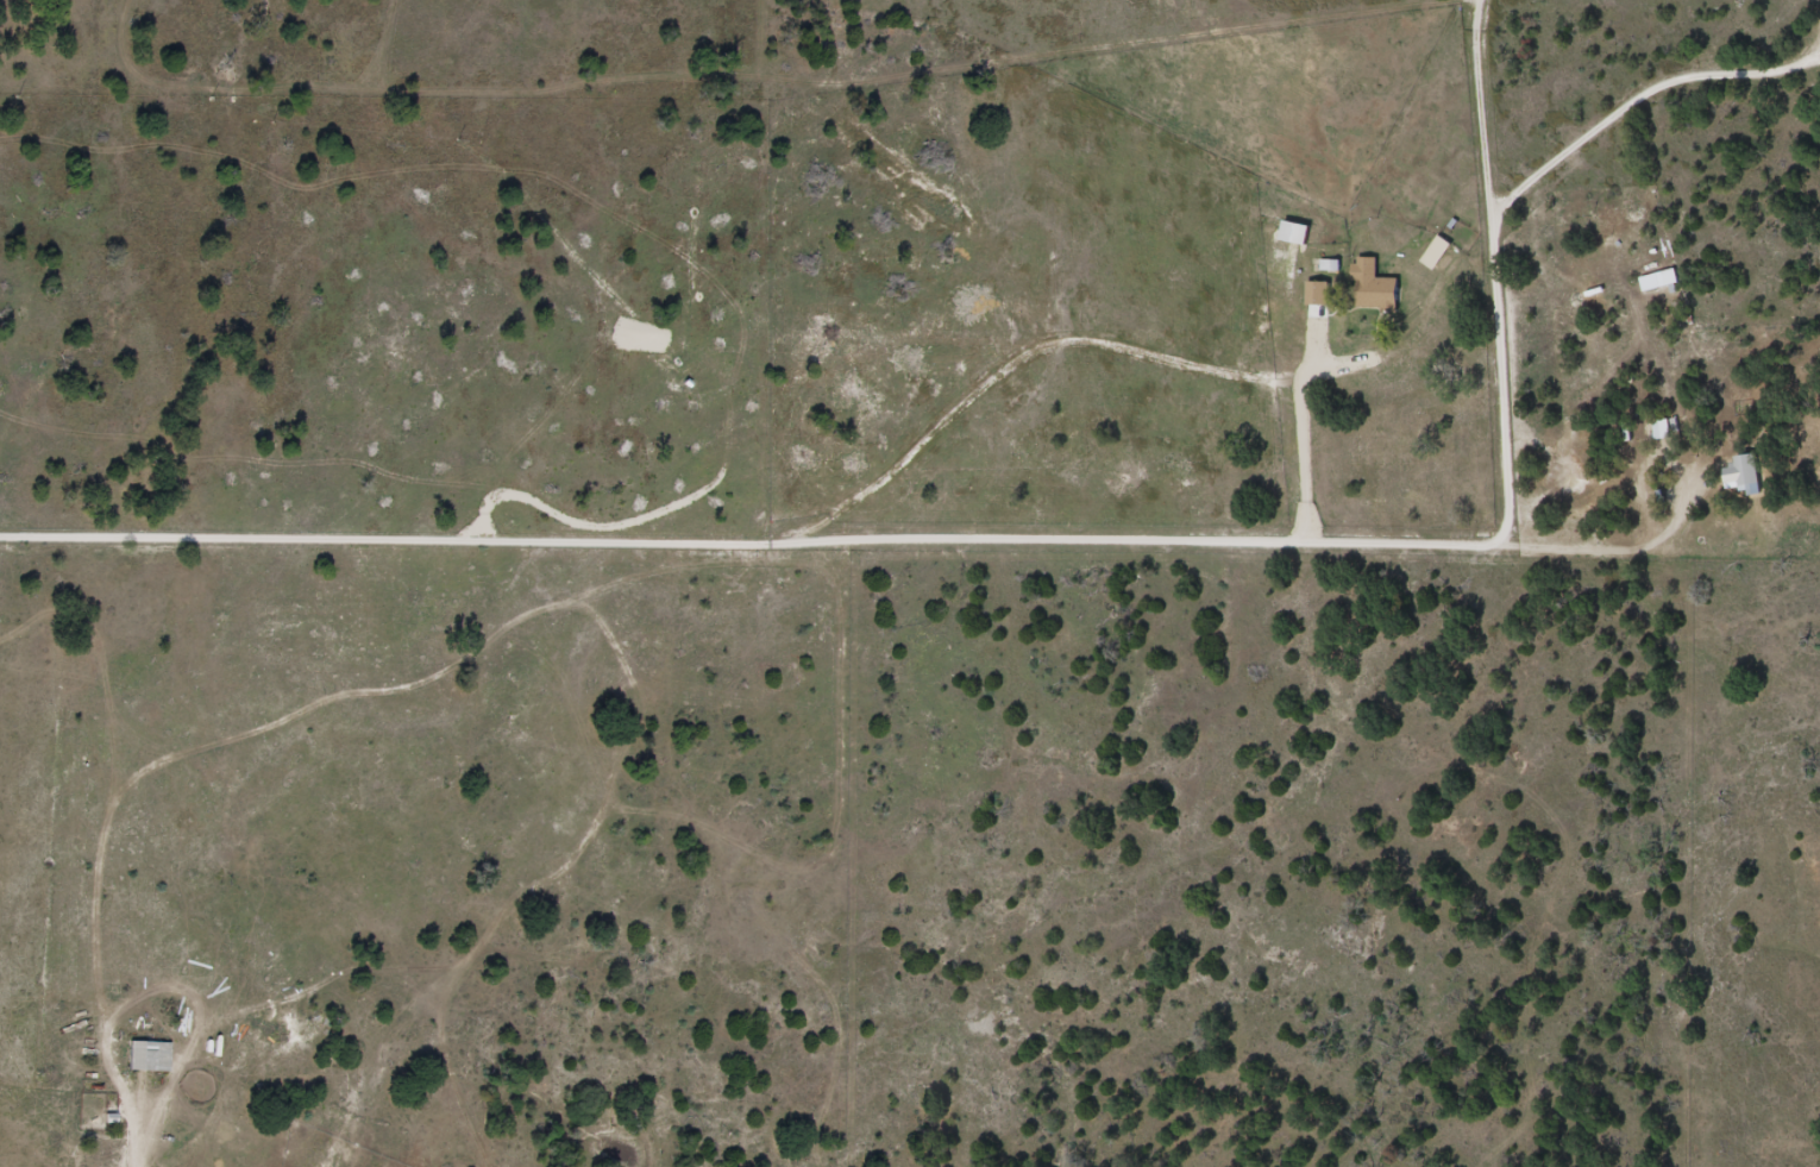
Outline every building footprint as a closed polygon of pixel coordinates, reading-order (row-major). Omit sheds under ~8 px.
[(1452,246),(1439,237),(1421,262),(1434,272),(1452,246)] [(1397,279),(1377,279),(1377,259),(1353,259),(1353,311),(1397,311),(1397,279)] [(1726,485),(1738,484),(1739,490),(1760,488),(1757,455),(1734,457),(1735,467),(1724,468),(1726,485)]
